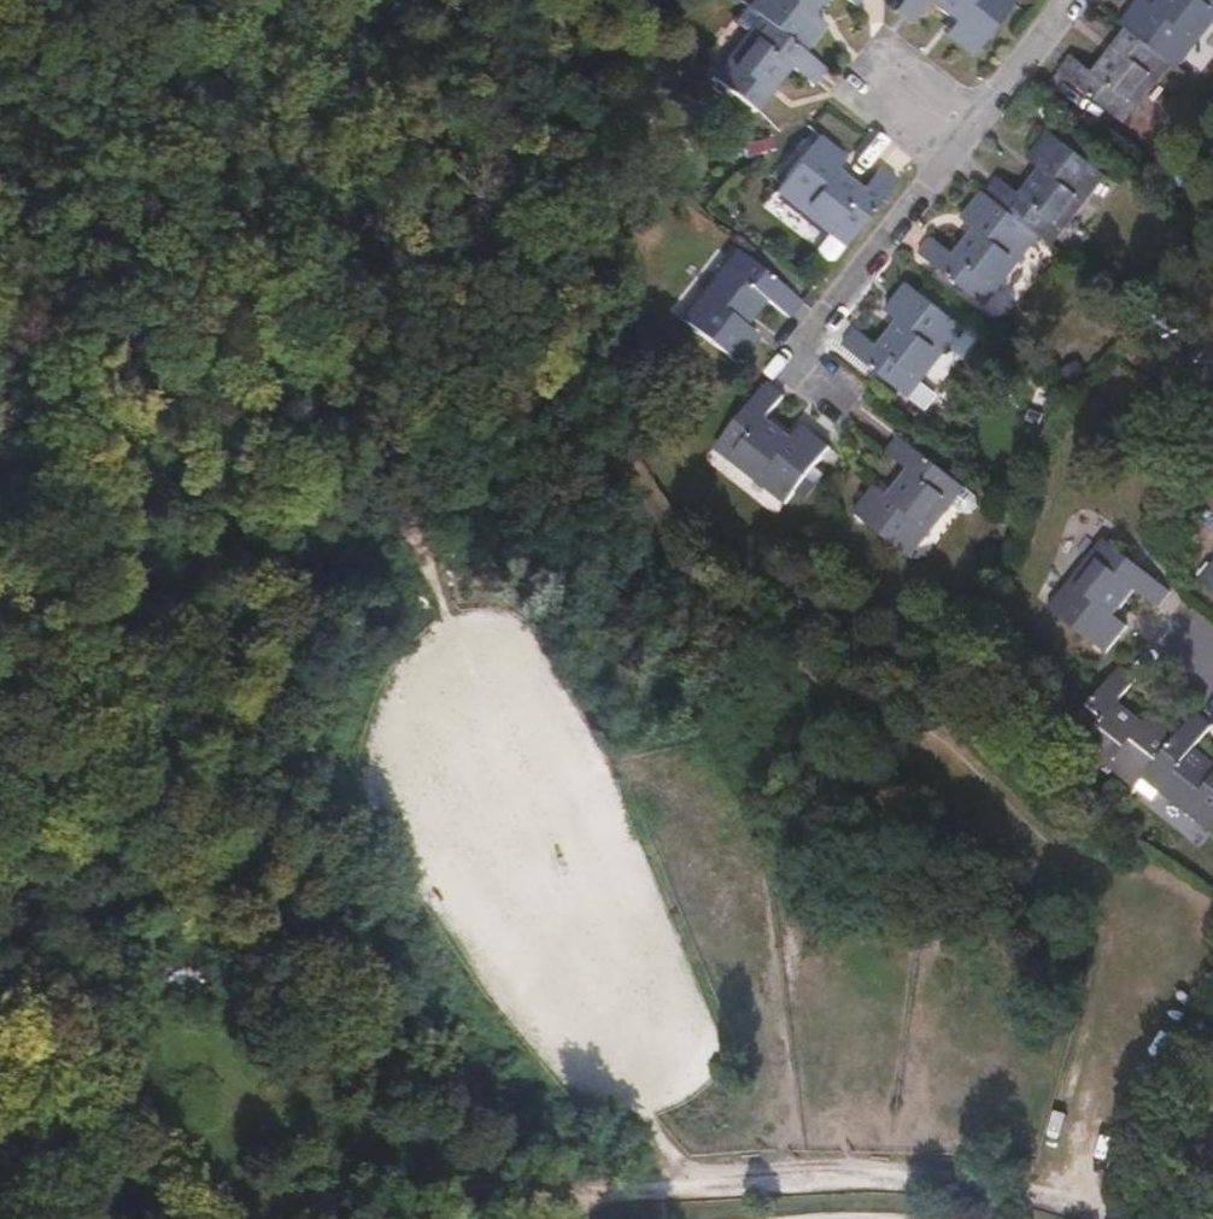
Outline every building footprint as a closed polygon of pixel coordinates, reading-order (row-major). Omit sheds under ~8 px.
[(747,9),(759,19),(806,55),(827,28),(815,17),(829,0),(753,0),(747,9)] [(895,13),(911,26),(929,5),(954,24),(946,35),(973,57),(1016,2),(1013,0),(905,0),(895,13)] [(1181,70),(1212,28),(1212,0),(1164,0),(1158,8),(1147,0),(1141,0),(1122,24),(1130,31),(1175,66),(1181,70)] [(806,55),(759,19),(714,77),(759,114),(794,69),(816,87),(827,72),(806,55)] [(1127,125),(1175,66),(1130,31),(1095,74),(1074,57),(1061,74),(1127,125)] [(1042,239),(1053,246),(1108,179),(1050,133),(1031,159),(1042,170),(1021,196),(999,180),(987,195),(1042,239)] [(839,224),(855,236),(899,181),(882,168),(866,189),(841,170),(848,160),(820,138),(782,188),(834,229),(839,224)] [(1042,239),(987,195),(984,193),(965,219),(976,229),(956,255),(933,238),(920,255),(988,308),(1042,239)] [(819,250),(834,262),(855,236),(839,224),(834,229),(819,250)] [(766,303),(789,320),(802,304),(734,254),(681,321),(737,365),(759,339),(747,327),(766,303)] [(967,330),(908,285),(888,310),(901,322),(882,346),(860,329),(846,347),(912,398),(967,330)] [(786,396),(769,384),(717,452),(787,506),(831,448),(804,426),(795,437),(769,418),(786,396)] [(945,501),(957,484),(898,438),(886,454),(907,471),(888,498),(874,487),(854,513),(912,559),(953,507),(945,501)] [(977,498),(957,484),(945,501),(953,507),(964,515),(971,516),(978,506),(977,498)] [(1172,593),(1103,540),(1050,609),(1106,654),(1127,627),(1117,619),(1137,593),(1158,610),(1172,593)] [(1202,581),(1212,590),(1212,567),(1202,581)] [(1068,737),(1137,790),(1144,781),(1181,732),(1154,712),(1145,722),(1121,703),(1136,682),(1119,669),(1068,737)] [(1144,781),(1212,833),(1212,762),(1197,750),(1212,726),(1195,713),(1181,732),(1144,781)]
